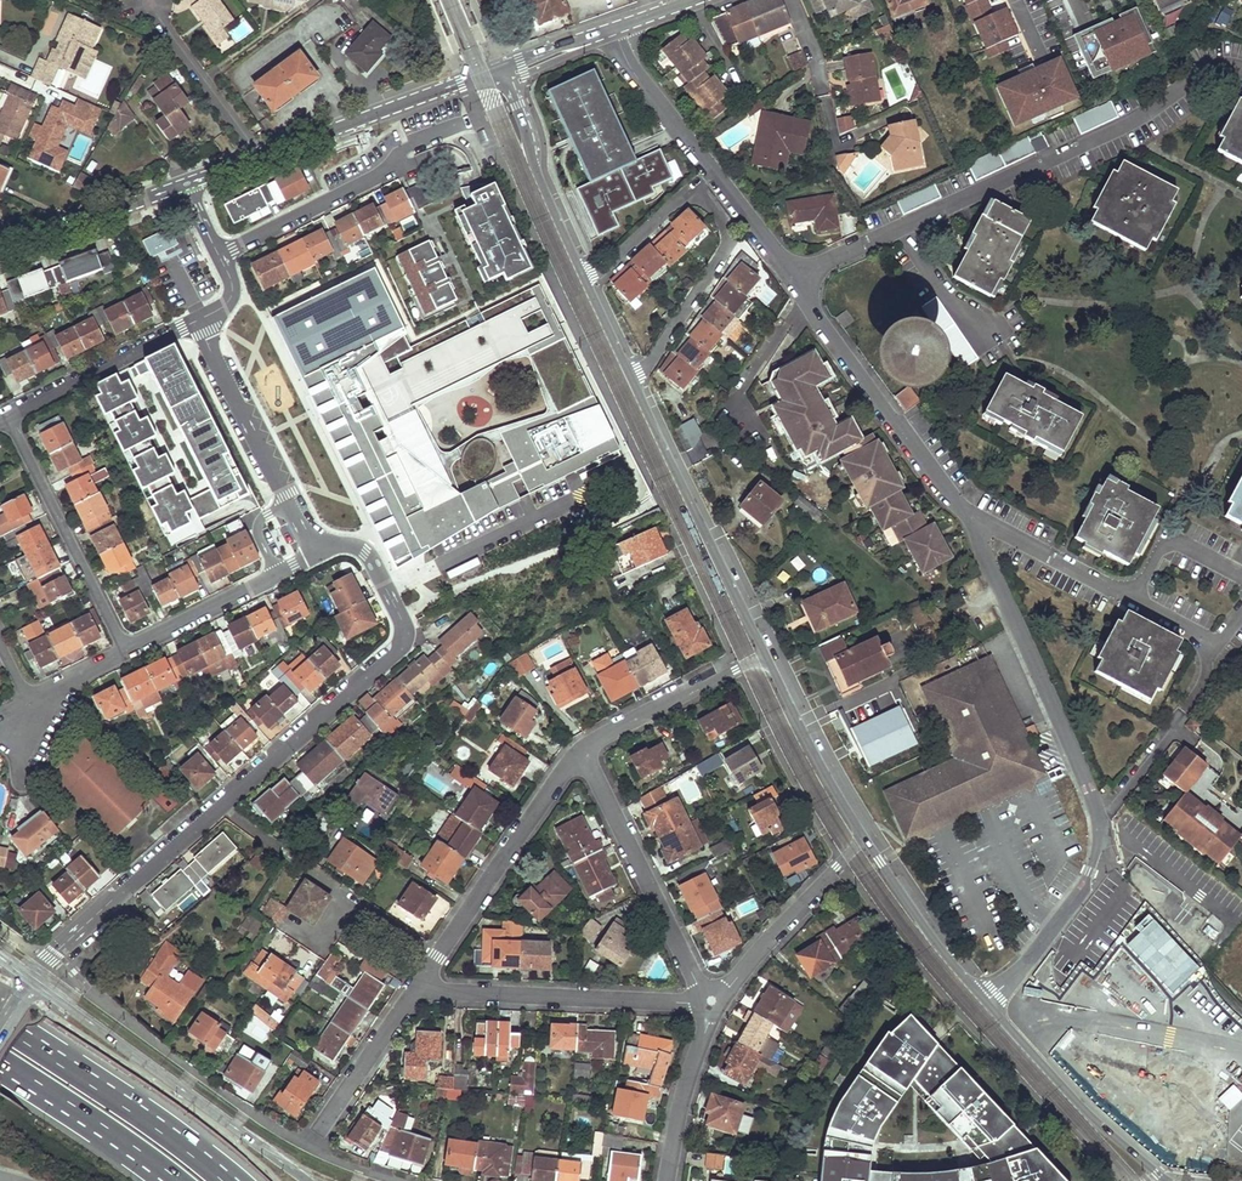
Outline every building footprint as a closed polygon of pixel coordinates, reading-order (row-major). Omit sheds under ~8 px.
[(185,1),(192,10),(191,12),(199,24),(203,21),(206,26),(203,28),(211,40),(222,32),(233,24),(216,0),(186,0),(185,1)] [(248,1),(265,4),(270,6),(271,3),(281,5),(285,11),(294,6),(296,0),(248,0),(248,1)] [(539,24),(567,12),(562,0),(528,0),(539,24)] [(758,37),(790,23),(780,0),(755,0),(744,5),(758,37)] [(816,15),(827,9),(834,6),(838,14),(847,9),(856,5),(861,15),(871,10),(866,0),(809,0),(816,15)] [(892,17),(913,9),(924,5),(922,0),(886,0),(892,17)] [(966,5),(965,5),(973,24),(974,23),(986,49),(984,49),(988,59),(1008,50),(1004,42),(1017,36),(1005,9),(992,15),(985,0),(964,0),(966,5)] [(1159,11),(1184,0),(1155,0),(1159,11)] [(271,3),(270,6),(265,4),(264,7),(285,11),(281,5),(271,3)] [(709,20),(725,50),(758,37),(744,5),(723,14),(709,20)] [(861,15),(856,5),(847,9),(851,19),(861,15)] [(1232,13),(1224,8),(1221,13),(1230,17),(1232,13)] [(913,9),(892,17),(894,22),(915,15),(913,9)] [(1150,56),(1155,54),(1136,9),(1118,17),(1120,21),(1112,24),(1111,21),(1073,37),(1092,81),(1110,73),(1110,74),(1150,57),(1150,56)] [(1221,13),(1215,24),(1220,26),(1221,24),(1225,26),(1230,17),(1221,13)] [(102,30),(69,15),(60,36),(64,38),(61,44),(57,52),(53,50),(47,63),(40,59),(34,72),(32,78),(50,86),(58,69),(68,73),(70,69),(81,74),(86,62),(90,64),(95,53),(92,52),(102,30)] [(346,54),(366,71),(381,55),(377,52),(389,38),(373,24),(346,54)] [(889,24),(876,30),(880,37),(893,30),(889,24)] [(228,40),(222,32),(211,40),(217,48),(228,40)] [(668,61),(674,67),(697,48),(691,41),(687,45),(684,42),(679,36),(660,52),(668,61)] [(697,48),(674,67),(680,75),(687,84),(701,73),(706,68),(701,62),(699,60),(704,56),(697,48)] [(802,51),(786,62),(793,75),(808,65),(802,51)] [(665,63),(668,61),(660,52),(657,55),(665,63)] [(98,54),(95,53),(90,64),(86,62),(81,74),(70,69),(68,73),(85,81),(98,54)] [(299,53),(254,86),(254,87),(273,112),(310,85),(317,79),(299,53)] [(870,55),(843,61),(847,82),(851,81),(852,87),(847,88),(846,88),(850,107),(872,102),(870,92),(877,91),(870,55)] [(930,58),(915,65),(920,76),(936,69),(930,58)] [(1058,60),(996,87),(1014,127),(1076,100),(1058,60)] [(595,70),(549,91),(592,191),(579,197),(597,236),(618,227),(613,214),(655,194),(653,189),(673,179),(660,151),(635,163),(595,70)] [(706,80),(701,73),(687,84),(684,87),(681,89),(688,97),(695,106),(719,86),(713,78),(708,83),(706,80)] [(684,87),(687,84),(680,75),(676,78),(684,87)] [(143,79),(139,76),(131,90),(134,95),(143,79)] [(175,86),(167,76),(156,84),(163,95),(175,86)] [(15,142),(37,95),(11,83),(6,93),(10,94),(0,116),(0,134),(15,142)] [(908,103),(921,97),(916,84),(908,103)] [(154,101),(167,118),(177,110),(185,105),(177,95),(180,93),(175,86),(163,95),(154,101)] [(719,86),(695,106),(702,115),(708,123),(728,107),(722,100),(720,98),(725,94),(719,86)] [(877,91),(870,92),(872,102),(879,101),(877,91)] [(91,135),(101,107),(64,93),(59,108),(50,104),(42,126),(35,123),(22,157),(60,171),(68,150),(58,146),(66,126),(91,135)] [(187,103),(180,93),(177,95),(185,105),(187,103)] [(692,109),(695,106),(688,97),(685,100),(692,109)] [(759,98),(752,103),(757,111),(764,106),(759,98)] [(1241,102),(1238,100),(1228,118),(1234,123),(1238,116),(1235,114),(1241,102)] [(1241,166),(1241,101),(1241,102),(1235,114),(1238,116),(1234,123),(1231,129),(1228,127),(1221,141),(1215,152),(1241,166)] [(123,102),(115,115),(108,127),(115,135),(129,123),(125,118),(132,113),(123,102)] [(1074,118),(1081,135),(1119,117),(1111,102),(1074,118)] [(750,116),(757,111),(752,103),(745,108),(750,116)] [(115,115),(119,106),(114,104),(110,113),(115,115)] [(699,118),(702,115),(695,106),(692,109),(699,118)] [(184,119),(177,110),(167,118),(157,125),(168,141),(186,128),(181,121),(184,119)] [(809,123),(761,113),(752,155),(762,157),(762,162),(776,164),(781,144),(804,149),(809,123)] [(852,117),(836,121),(839,135),(855,128),(852,117)] [(1234,123),(1228,118),(1217,138),(1221,141),(1228,127),(1231,129),(1234,123)] [(913,121),(887,126),(889,137),(891,149),(886,150),(887,156),(891,172),(922,166),(913,121)] [(995,131),(996,136),(1003,134),(1001,128),(995,131)] [(968,165),(975,181),(1047,148),(1039,132),(1009,145),(968,165)] [(889,137),(878,150),(887,156),(886,150),(891,149),(889,137)] [(762,157),(752,155),(750,165),(783,172),(787,151),(803,155),(804,149),(781,144),(776,164),(762,162),(762,157)] [(951,157),(957,154),(955,148),(949,151),(951,157)] [(856,153),(840,156),(843,171),(856,153)] [(1089,223),(1144,252),(1151,240),(1156,228),(1154,227),(1157,220),(1162,211),(1165,213),(1170,203),(1177,191),(1122,162),(1115,174),(1109,184),(1112,186),(1108,193),(1104,201),(1101,200),(1095,211),(1089,223)] [(0,166),(0,192),(4,183),(10,171),(0,166)] [(299,172),(298,169),(267,186),(268,187),(299,172)] [(89,176),(82,172),(75,186),(83,189),(89,176)] [(299,172),(268,187),(275,201),(276,203),(307,188),(299,172)] [(1115,174),(1111,172),(1102,190),(1108,193),(1112,186),(1109,184),(1115,174)] [(895,198),(903,215),(940,198),(932,181),(895,198)] [(435,203),(425,183),(408,190),(412,198),(418,210),(435,203)] [(499,200),(494,185),(482,190),(481,188),(473,190),(468,194),(475,207),(465,211),(463,207),(455,211),(482,270),(488,282),(502,275),(506,282),(512,279),(522,275),(532,270),(499,200)] [(225,206),(234,225),(268,207),(267,205),(275,201),(268,187),(267,186),(259,189),(259,188),(244,196),(245,198),(239,201),(238,199),(225,206)] [(308,190),(307,188),(276,203),(277,206),(308,190)] [(387,204),(380,207),(388,223),(389,226),(414,213),(408,200),(404,192),(403,191),(403,190),(394,195),(396,198),(386,203),(387,204)] [(412,198),(408,190),(404,192),(408,200),(412,198)] [(1108,193),(1102,190),(1091,209),(1095,211),(1101,200),(1104,201),(1108,193)] [(832,195),(787,203),(790,224),(808,221),(808,218),(814,217),(814,220),(816,232),(837,229),(832,195)] [(993,202),(989,200),(980,216),(984,218),(993,202)] [(966,252),(952,278),(989,297),(1003,272),(1006,273),(1011,264),(1007,262),(1016,247),(1030,221),(993,202),(984,218),(980,216),(971,235),(974,237),(966,252)] [(1175,205),(1170,203),(1165,213),(1162,211),(1157,220),(1165,224),(1175,205)] [(372,207),(353,216),(363,236),(388,223),(380,207),(374,210),(372,207)] [(688,211),(670,226),(674,230),(670,235),(682,248),(703,228),(688,211)] [(363,236),(353,216),(335,224),(340,235),(333,238),(341,253),(348,249),(347,246),(364,238),(363,236)] [(1165,224),(1157,220),(1154,227),(1156,228),(1151,240),(1155,243),(1165,224)] [(670,226),(665,230),(670,235),(674,230),(670,226)] [(171,228),(143,241),(151,258),(179,245),(171,228)] [(665,230),(655,240),(662,242),(670,235),(665,230)] [(312,236),(302,241),(313,262),(331,253),(335,262),(343,258),(341,253),(333,238),(330,232),(323,236),(322,235),(313,239),(312,236)] [(655,240),(649,246),(665,263),(668,267),(685,252),(682,248),(670,235),(662,242),(655,240)] [(974,237),(971,235),(962,250),(966,252),(974,237)] [(290,247),(277,253),(289,277),(291,276),(293,279),(296,278),(295,274),(314,264),(313,262),(302,241),(290,247)] [(442,270),(439,264),(429,242),(400,256),(415,288),(409,291),(423,321),(456,306),(454,302),(457,301),(442,270)] [(649,246),(632,262),(635,266),(630,271),(643,284),(665,263),(649,246)] [(1020,249),(1016,247),(1007,262),(1011,264),(1020,249)] [(52,269),(58,287),(102,271),(95,251),(80,256),(81,259),(75,261),(74,258),(59,264),(59,266),(52,269)] [(193,251),(179,257),(184,267),(197,261),(193,251)] [(252,266),(264,289),(289,277),(277,253),(266,259),(252,266)] [(729,268),(722,279),(728,284),(744,297),(746,299),(759,280),(752,274),(757,268),(741,253),(735,260),(741,265),(735,272),(729,268)] [(735,260),(729,268),(735,272),(741,265),(735,260)] [(632,262),(626,266),(630,271),(635,266),(632,262)] [(626,266),(617,275),(623,277),(630,271),(626,266)] [(9,290),(14,303),(58,287),(52,269),(44,272),(43,270),(27,275),(28,278),(22,280),(21,278),(6,283),(9,290)] [(404,331),(375,270),(272,319),(302,380),(402,332),(404,331)] [(610,282),(629,303),(646,287),(643,284),(630,271),(623,277),(617,275),(610,282)] [(1006,273),(1003,272),(989,297),(993,299),(1006,273)] [(722,279),(716,287),(722,290),(728,284),(722,279)] [(716,287),(709,297),(715,302),(731,316),(746,299),(744,297),(728,284),(722,290),(716,287)] [(539,286),(480,314),(487,328),(472,335),(465,322),(410,348),(404,337),(402,332),(302,380),(386,555),(388,554),(395,567),(404,562),(427,549),(429,553),(475,526),(474,524),(498,513),(520,503),(513,487),(508,475),(486,485),(485,482),(486,482),(489,480),(492,477),(494,474),(496,470),(498,466),(498,462),(498,460),(497,456),(495,451),(493,448),(493,447),(490,445),(485,443),(480,443),(476,444),(471,446),(467,450),(464,456),(463,461),(462,463),(462,467),(463,471),(465,475),(466,478),(469,480),(472,483),(475,484),(477,490),(461,497),(456,499),(429,442),(405,453),(389,419),(529,354),(559,417),(501,437),(504,442),(515,466),(523,482),(530,498),(621,456),(596,405),(539,286)] [(141,295),(123,304),(133,325),(142,320),(141,317),(150,313),(147,307),(154,303),(147,288),(139,292),(141,295)] [(16,310),(14,303),(9,290),(0,293),(0,292),(0,315),(16,310)] [(709,297),(704,306),(709,309),(715,302),(709,297)] [(921,308),(964,369),(977,359),(936,298),(921,308)] [(746,299),(731,316),(733,317),(739,322),(753,305),(746,299)] [(704,306),(697,316),(702,320),(719,334),(733,317),(731,316),(715,302),(709,309),(704,306)] [(103,307),(96,310),(103,324),(109,321),(114,331),(121,327),(123,330),(133,325),(123,304),(106,312),(103,307)] [(91,320),(74,329),(84,349),(94,345),(92,342),(100,338),(95,328),(103,324),(96,310),(88,314),(91,320)] [(669,322),(672,316),(667,311),(663,316),(669,322)] [(836,318),(844,329),(854,321),(846,311),(836,318)] [(908,318),(913,324),(919,320),(915,313),(908,318)] [(697,316),(691,324),(697,327),(702,320),(697,316)] [(691,324),(685,334),(691,339),(706,353),(720,336),(719,334),(702,320),(697,327),(691,324)] [(54,331),(47,335),(53,348),(61,345),(66,355),(74,351),(76,354),(84,349),(74,329),(57,337),(54,331)] [(685,334),(679,343),(685,346),(691,339),(685,334)] [(42,344),(25,353),(36,374),(44,369),(59,361),(53,348),(47,335),(39,338),(42,344)] [(720,336),(706,353),(708,354),(710,356),(717,348),(720,351),(726,341),(720,336)] [(679,343),(672,353),(694,371),(708,354),(706,353),(691,339),(685,346),(679,343)] [(889,360),(889,364),(890,368),(892,371),(894,374),(897,376),(900,378),(903,379),(907,380),(911,379),(914,378),(917,377),(920,374),(922,371),(924,368),(925,365),(925,361),(925,357),(924,354),(922,351),(919,348),(916,346),(913,344),(909,344),(906,344),(902,344),(899,346),(896,348),(893,350),(891,353),(890,357),(889,360)] [(170,410),(199,395),(174,347),(145,361),(170,410)] [(6,377),(13,373),(18,383),(26,378),(36,374),(25,353),(8,361),(7,358),(0,361),(0,365),(6,377)] [(665,363),(659,372),(681,391),(696,373),(694,371),(672,353),(665,363)] [(529,354),(389,419),(405,453),(429,442),(456,499),(461,497),(452,473),(452,471),(453,469),(460,462),(463,461),(464,456),(467,450),(471,446),(476,444),(480,443),(485,443),(490,445),(493,447),(504,442),(501,437),(559,417),(529,354)] [(812,355),(779,372),(773,386),(781,401),(783,405),(778,407),(774,410),(795,452),(800,450),(804,458),(816,452),(822,463),(840,454),(844,462),(840,464),(865,510),(867,509),(872,517),(875,516),(877,521),(874,522),(889,549),(901,542),(901,543),(905,541),(912,552),(914,551),(920,562),(917,563),(923,574),(952,559),(934,527),(927,530),(918,514),(912,516),(900,493),(903,491),(890,468),(886,470),(883,462),(887,460),(878,444),(876,445),(872,437),(860,442),(850,423),(836,431),(830,422),(826,425),(821,416),(826,413),(813,388),(826,381),(812,355)] [(128,450),(134,460),(155,450),(150,441),(158,437),(147,417),(140,420),(131,403),(138,399),(128,381),(121,384),(116,375),(97,384),(102,395),(97,397),(106,415),(111,412),(121,431),(115,434),(123,452),(128,450)] [(1043,444),(1062,453),(1081,417),(1054,402),(1040,395),(1042,391),(1032,386),(1031,390),(1024,386),(1003,375),(984,412),(1001,421),(1010,426),(1024,433),(1022,437),(1031,442),(1033,438),(1043,444)] [(915,394),(909,386),(893,398),(899,406),(915,394)] [(1057,399),(1042,391),(1040,395),(1054,402),(1057,399)] [(920,402),(915,394),(899,406),(905,414),(920,402)] [(238,500),(248,495),(238,475),(233,478),(223,458),(228,455),(219,436),(213,439),(198,408),(204,406),(199,395),(170,410),(210,491),(190,501),(199,520),(209,515),(207,510),(236,495),(238,500)] [(213,439),(219,436),(204,406),(198,408),(213,439)] [(826,413),(821,416),(826,425),(830,422),(833,421),(828,412),(826,413)] [(1001,421),(984,412),(982,415),(999,425),(1001,421)] [(46,445),(50,455),(72,444),(59,417),(40,426),(45,434),(49,444),(46,445)] [(681,429),(691,449),(699,438),(701,434),(693,419),(680,428),(681,429)] [(1024,433),(1010,426),(1008,430),(1022,437),(1024,433)] [(681,429),(675,432),(685,452),(691,449),(681,429)] [(692,465),(712,455),(709,450),(705,451),(699,438),(691,449),(685,452),(692,465)] [(1043,444),(1033,438),(1031,442),(1041,447),(1043,444)] [(72,444),(50,455),(55,463),(58,462),(63,470),(69,467),(73,474),(87,467),(83,459),(80,461),(72,444)] [(1062,453),(1043,444),(1041,447),(1060,457),(1062,453)] [(187,515),(194,511),(184,491),(177,495),(168,478),(177,474),(166,454),(158,458),(155,450),(134,460),(138,469),(134,471),(143,490),(148,487),(158,506),(153,508),(163,527),(168,524),(173,534),(192,524),(187,515)] [(233,478),(238,475),(228,455),(223,458),(233,478)] [(712,455),(692,465),(697,473),(705,469),(702,464),(714,458),(712,455)] [(887,460),(883,462),(886,470),(890,468),(892,466),(889,459),(887,460)] [(134,460),(128,463),(134,471),(138,469),(134,460)] [(71,495),(76,505),(97,494),(92,485),(109,477),(105,469),(94,474),(90,466),(87,467),(73,474),(77,482),(74,483),(78,491),(71,495)] [(505,470),(508,475),(513,487),(523,482),(515,466),(505,470)] [(1117,481),(1108,476),(1105,481),(1114,486),(1116,482),(1117,481)] [(1084,519),(1074,539),(1084,544),(1083,546),(1100,555),(1101,552),(1127,566),(1133,555),(1138,545),(1136,543),(1139,536),(1143,530),(1146,531),(1152,520),(1158,509),(1125,492),(1127,488),(1116,482),(1114,486),(1105,481),(1100,488),(1097,496),(1093,494),(1087,505),(1091,507),(1084,519)] [(78,491),(74,483),(67,487),(71,495),(78,491)] [(741,507),(762,525),(772,514),(781,502),(759,484),(754,490),(752,488),(746,494),(749,496),(741,507)] [(1236,484),(1226,503),(1230,505),(1237,493),(1239,495),(1241,490),(1241,487),(1236,484)] [(148,487),(143,490),(153,508),(158,506),(148,487)] [(1239,495),(1237,493),(1230,505),(1224,516),(1241,526),(1241,490),(1239,495)] [(98,493),(97,494),(76,505),(82,518),(88,530),(111,518),(98,493)] [(793,503),(805,513),(812,505),(799,494),(793,503)] [(207,510),(209,515),(238,500),(236,495),(207,510)] [(5,535),(26,525),(23,518),(29,515),(25,506),(29,505),(24,496),(2,506),(7,515),(0,518),(0,536),(1,537),(5,535)] [(812,505),(805,513),(816,521),(823,513),(812,505)] [(1091,507),(1087,505),(1081,517),(1084,519),(1091,507)] [(498,513),(474,524),(475,526),(498,513)] [(115,516),(111,518),(88,530),(92,538),(95,537),(99,545),(96,546),(101,555),(122,544),(113,527),(119,524),(115,516)] [(217,551),(229,573),(260,558),(252,542),(240,519),(226,526),(232,539),(226,542),(228,545),(217,551)] [(1155,522),(1152,520),(1146,531),(1143,530),(1139,536),(1146,540),(1155,522)] [(163,527),(168,537),(173,534),(168,524),(163,527)] [(26,525),(5,535),(9,543),(13,541),(18,539),(27,555),(48,544),(44,536),(41,537),(37,529),(30,532),(26,525)] [(654,529),(610,548),(622,575),(666,555),(663,547),(654,529)] [(1146,540),(1139,536),(1136,543),(1138,545),(1133,555),(1136,557),(1146,540)] [(17,549),(13,541),(9,543),(12,551),(17,549)] [(24,575),(28,585),(36,581),(52,573),(61,568),(57,561),(54,563),(50,554),(52,552),(48,544),(27,555),(34,570),(24,575)] [(117,570),(120,577),(135,570),(122,544),(101,555),(106,565),(112,561),(117,570)] [(215,546),(190,558),(191,560),(198,574),(205,570),(211,582),(229,573),(217,551),(215,546)] [(1100,555),(1083,546),(1082,549),(1098,558),(1100,555)] [(388,554),(386,555),(395,572),(429,553),(427,549),(404,562),(395,567),(388,554)] [(914,551),(912,552),(917,563),(920,562),(914,551)] [(797,572),(806,566),(799,555),(790,561),(797,572)] [(24,567),(20,558),(15,561),(19,569),(24,567)] [(170,575),(168,576),(170,579),(179,598),(197,589),(192,577),(198,574),(191,560),(184,563),(186,567),(182,569),(180,565),(168,571),(170,575)] [(117,570),(112,561),(106,565),(110,573),(117,570)] [(674,563),(669,566),(671,572),(677,569),(674,563)] [(146,574),(142,566),(135,570),(139,577),(146,574)] [(52,573),(36,581),(41,590),(43,589),(51,604),(73,593),(65,577),(56,581),(52,573)] [(341,613),(364,602),(359,593),(356,594),(352,586),(355,585),(351,576),(329,588),(341,613)] [(123,586),(129,597),(120,602),(131,622),(140,617),(138,615),(147,610),(141,598),(148,595),(141,582),(139,577),(132,581),(123,586)] [(170,579),(148,577),(141,582),(148,595),(154,591),(162,605),(167,602),(168,604),(179,598),(170,579)] [(803,604),(815,630),(855,612),(843,585),(803,604)] [(287,600),(279,604),(272,607),(275,613),(282,628),(308,615),(297,594),(286,598),(287,600)] [(336,616),(347,638),(375,624),(364,602),(341,613),(336,616)] [(89,616),(72,625),(83,647),(92,643),(90,640),(99,635),(95,628),(102,624),(95,610),(87,614),(89,616)] [(265,610),(247,618),(257,640),(267,635),(269,639),(276,635),(282,646),(290,642),(282,628),(275,613),(268,617),(265,610)] [(686,610),(665,621),(685,658),(709,645),(697,623),(696,622),(693,624),(686,610)] [(1100,661),(1094,672),(1149,701),(1155,690),(1162,678),(1158,676),(1162,670),(1165,664),(1168,665),(1175,653),(1181,641),(1150,624),(1126,612),(1120,623),(1113,636),(1116,638),(1109,651),(1106,649),(1100,661)] [(443,646),(436,652),(447,664),(450,667),(457,661),(454,657),(476,638),(481,633),(474,625),(477,622),(470,614),(460,623),(463,626),(459,630),(456,627),(439,642),(443,646)] [(230,630),(223,634),(235,659),(243,655),(241,649),(258,641),(257,640),(247,618),(237,623),(239,626),(230,630)] [(44,633),(38,620),(22,628),(28,641),(44,633)] [(1120,623),(1116,621),(1106,639),(1113,643),(1116,638),(1113,636),(1120,623)] [(72,624),(47,636),(48,638),(59,659),(70,653),(83,647),(72,625),(72,624)] [(235,659),(223,634),(214,639),(214,638),(206,642),(204,639),(196,644),(208,667),(212,676),(228,668),(229,671),(239,667),(235,659)] [(321,634),(315,640),(322,648),(308,661),(324,679),(331,672),(329,670),(336,663),(331,658),(338,652),(321,634)] [(840,637),(819,646),(820,650),(841,641),(840,637)] [(21,647),(29,662),(36,658),(40,665),(48,661),(50,664),(59,659),(48,638),(31,647),(29,644),(21,647)] [(1113,643),(1106,639),(1096,658),(1100,661),(1106,649),(1109,651),(1113,643)] [(820,650),(841,695),(859,687),(856,682),(889,667),(876,640),(847,653),(841,641),(820,650)] [(208,667),(196,644),(187,648),(188,650),(179,654),(172,658),(182,679),(195,673),(200,682),(212,676),(208,667)] [(626,663),(638,686),(665,671),(657,657),(651,646),(637,653),(638,656),(626,663)] [(423,656),(397,679),(411,695),(429,680),(447,664),(436,652),(427,660),(423,656)] [(510,659),(505,653),(501,656),(505,663),(510,659)] [(1179,654),(1175,653),(1168,665),(1165,664),(1162,670),(1169,673),(1179,654)] [(518,661),(525,672),(533,667),(524,654),(516,659),(518,661)] [(624,661),(621,654),(609,660),(613,667),(624,661)] [(303,655),(289,668),(294,674),(308,661),(303,655)] [(609,660),(606,655),(592,662),(600,674),(607,688),(605,689),(611,701),(638,686),(626,663),(624,661),(613,667),(609,660)] [(899,824),(906,838),(914,834),(1035,778),(1044,774),(1027,737),(1023,739),(1017,727),(1021,725),(1005,690),(1001,692),(995,680),(999,678),(990,657),(923,688),(956,759),(885,792),(899,824)] [(156,664),(146,669),(157,691),(175,683),(182,679),(172,658),(165,662),(157,666),(156,664)] [(509,667),(517,677),(525,672),(518,661),(516,659),(507,665),(509,667)] [(551,669),(556,677),(574,668),(569,660),(551,669)] [(284,662),(278,668),(299,691),(305,687),(307,689),(314,683),(316,685),(324,679),(308,661),(294,674),(289,668),(284,662)] [(338,666),(336,663),(329,670),(331,672),(338,666)] [(450,667),(447,664),(429,680),(433,685),(451,669),(450,667)] [(283,686),(268,698),(283,715),(298,702),(294,697),(299,691),(278,668),(272,673),(283,686)] [(587,693),(574,668),(556,677),(557,681),(549,685),(554,694),(551,695),(556,705),(568,699),(570,702),(587,693)] [(132,676),(121,681),(125,688),(125,690),(135,709),(140,719),(148,716),(145,710),(162,701),(157,691),(146,669),(132,676)] [(1169,673),(1162,670),(1158,676),(1162,678),(1155,690),(1159,692),(1169,673)] [(607,688),(600,674),(597,676),(605,689),(607,688)] [(1005,690),(999,678),(995,680),(1001,692),(1005,690)] [(185,685),(182,679),(175,683),(178,689),(185,685)] [(417,702),(413,698),(411,695),(397,679),(373,700),(377,704),(366,715),(378,728),(378,729),(382,733),(386,729),(397,719),(417,702)] [(307,689),(309,692),(316,685),(314,683),(307,689)] [(114,689),(95,698),(100,709),(102,708),(108,719),(124,711),(126,713),(135,709),(125,690),(125,688),(116,692),(114,689)] [(528,696),(520,691),(505,712),(500,720),(525,737),(534,724),(529,721),(534,711),(538,706),(528,696)] [(267,696),(246,715),(252,721),(257,726),(262,722),(268,728),(283,715),(268,698),(267,696)] [(469,710),(475,703),(467,698),(462,705),(469,710)] [(558,709),(570,702),(568,699),(556,705),(558,709)] [(1200,714),(1208,721),(1220,706),(1213,700),(1200,714)] [(698,719),(706,734),(715,729),(719,735),(742,723),(731,702),(713,712),(715,715),(710,718),(708,714),(698,719)] [(475,703),(469,710),(474,714),(480,706),(475,703)] [(237,704),(231,709),(236,714),(241,720),(236,724),(226,733),(242,751),(257,737),(251,731),(247,726),(252,721),(246,715),(237,704)] [(469,710),(462,705),(457,711),(465,716),(469,710)] [(899,708),(853,729),(870,767),(917,745),(899,708)] [(464,718),(470,721),(475,715),(474,714),(469,710),(465,716),(464,718)] [(505,712),(502,710),(496,718),(500,720),(505,712)] [(540,715),(534,711),(529,721),(534,724),(540,715)] [(231,719),(236,724),(241,720),(236,714),(231,719)] [(358,722),(353,717),(343,726),(345,728),(329,742),(343,759),(378,728),(366,715),(358,722)] [(1192,718),(1186,726),(1193,732),(1199,724),(1192,718)] [(400,724),(397,719),(386,729),(390,735),(398,728),(400,724)] [(257,726),(252,721),(247,726),(251,731),(257,726)] [(1027,737),(1021,725),(1017,727),(1023,739),(1027,737)] [(1034,725),(1026,728),(1031,739),(1038,736),(1034,725)] [(345,728),(343,726),(326,740),(329,742),(345,728)] [(225,732),(204,750),(216,763),(222,758),(227,764),(242,751),(226,733),(225,732)] [(505,746),(489,770),(504,780),(512,768),(521,774),(529,762),(522,757),(526,751),(503,735),(498,742),(505,746)] [(296,767),(302,772),(296,778),(306,791),(343,759),(329,742),(326,740),(296,767)] [(83,743),(54,773),(111,830),(141,800),(83,743)] [(629,757),(641,779),(662,768),(659,762),(668,757),(660,743),(646,751),(645,749),(629,757)] [(195,758),(181,770),(198,789),(207,781),(205,779),(212,773),(213,773),(220,767),(216,763),(204,750),(199,744),(190,752),(195,758)] [(725,761),(738,784),(760,771),(753,759),(754,758),(748,747),(725,761)] [(1185,748),(1163,776),(1184,793),(1207,765),(1185,748)] [(696,766),(701,776),(723,764),(717,754),(696,766)] [(395,763),(390,770),(398,775),(403,768),(395,763)] [(450,774),(465,784),(472,775),(456,765),(450,774)] [(521,774),(512,768),(504,780),(512,786),(521,774)] [(214,775),(212,773),(205,779),(207,781),(214,775)] [(398,796),(364,773),(359,781),(357,779),(355,783),(357,784),(349,796),(347,799),(359,807),(362,801),(366,804),(384,816),(387,812),(398,796)] [(306,791),(296,778),(289,784),(284,778),(252,806),(260,815),(262,813),(270,822),(299,797),(306,791)] [(1035,778),(914,834),(926,838),(928,832),(953,821),(959,823),(962,816),(991,803),(998,805),(1000,799),(1024,788),(1031,790),(1035,778)] [(496,803),(474,788),(455,815),(481,833),(486,825),(483,823),(496,803)] [(688,822),(677,799),(667,804),(659,788),(641,798),(648,813),(645,814),(650,825),(653,824),(659,836),(688,822)] [(313,798),(306,791),(299,797),(305,804),(313,798)] [(1240,836),(1184,793),(1163,820),(1218,864),(1240,836)] [(770,799),(748,811),(753,821),(761,835),(769,831),(771,834),(782,829),(776,817),(778,815),(770,799)] [(145,805),(141,800),(111,830),(115,834),(145,805)] [(60,831),(45,813),(13,840),(20,848),(30,841),(37,850),(38,851),(42,848),(41,846),(60,831)] [(452,813),(435,839),(437,841),(464,859),(472,846),(481,833),(455,815),(452,813)] [(563,869),(574,863),(602,850),(597,841),(594,843),(582,817),(557,830),(572,859),(561,865),(563,869)] [(707,843),(696,818),(688,822),(659,836),(666,850),(662,851),(668,862),(707,843)] [(195,860),(189,866),(201,880),(237,848),(222,832),(211,843),(213,845),(209,849),(206,846),(194,858),(195,860)] [(730,838),(710,848),(714,857),(735,847),(730,838)] [(344,839),(329,862),(353,878),(362,884),(377,862),(344,839)] [(773,854),(783,874),(794,869),(796,873),(815,863),(805,844),(802,846),(800,840),(773,854)] [(37,850),(30,841),(20,848),(27,857),(37,850)] [(388,841),(381,852),(393,860),(405,868),(412,858),(395,846),(395,845),(388,841)] [(464,859),(437,841),(420,866),(429,872),(446,884),(448,882),(464,859)] [(4,870),(5,867),(8,853),(9,850),(0,848),(0,869),(4,870)] [(574,863),(590,897),(597,894),(602,902),(613,897),(608,888),(615,885),(602,859),(606,858),(602,850),(574,863)] [(272,858),(263,851),(253,862),(262,869),(272,858)] [(17,856),(8,853),(5,867),(14,869),(17,856)] [(82,857),(67,870),(69,873),(84,891),(90,885),(98,894),(107,886),(82,857)] [(707,861),(676,876),(681,884),(678,885),(683,895),(685,894),(697,920),(719,910),(720,909),(704,876),(712,873),(707,861)] [(151,895),(166,911),(201,880),(189,866),(183,871),(181,869),(167,881),(169,883),(165,887),(163,885),(151,895)] [(84,891),(69,873),(53,886),(64,899),(59,904),(71,918),(78,912),(70,903),(69,904),(67,901),(74,895),(76,898),(84,891)] [(522,904),(538,921),(569,889),(553,873),(537,889),(533,893),(530,890),(523,897),(522,896),(521,895),(519,895),(518,895),(516,895),(515,896),(514,897),(513,898),(513,899),(513,901),(513,902),(513,903),(514,904),(515,905),(516,906),(518,906),(519,906),(521,905),(522,904)] [(330,898),(306,881),(288,909),(313,925),(330,898)] [(398,906),(421,921),(429,910),(422,906),(424,903),(427,905),(433,896),(413,883),(398,906)] [(39,895),(20,911),(33,926),(40,918),(43,922),(55,913),(64,924),(71,918),(59,904),(52,910),(39,895)] [(76,898),(74,895),(67,901),(69,904),(70,903),(76,898)] [(288,909),(271,898),(260,917),(276,928),(288,909)] [(702,929),(714,954),(739,942),(729,924),(727,925),(719,910),(697,920),(693,922),(698,931),(702,929)] [(256,919),(249,915),(238,930),(244,934),(248,928),(249,929),(256,919)] [(43,922),(40,918),(33,926),(36,929),(43,922)] [(601,926),(591,918),(579,934),(589,942),(601,926)] [(834,928),(825,933),(841,959),(872,940),(858,918),(836,931),(834,928)] [(261,923),(256,919),(249,929),(254,933),(261,923)] [(595,950),(620,967),(628,955),(632,957),(645,938),(616,919),(595,950)] [(1217,937),(1221,925),(1208,921),(1204,933),(1217,937)] [(484,930),(483,961),(511,963),(510,971),(521,971),(522,943),(523,934),(518,933),(517,943),(504,942),(504,931),(484,930)] [(796,955),(810,978),(841,959),(825,933),(817,939),(818,942),(796,955)] [(549,944),(522,943),(521,971),(521,976),(531,977),(531,969),(548,970),(549,944)] [(143,977),(142,979),(153,987),(146,997),(166,1010),(163,1014),(175,1022),(202,982),(189,973),(182,983),(184,985),(182,988),(162,975),(164,972),(169,964),(173,967),(182,953),(171,945),(168,949),(162,959),(158,956),(155,959),(143,977)] [(168,949),(164,947),(158,956),(162,959),(168,949)] [(260,954),(252,949),(238,969),(266,988),(283,965),(279,963),(280,961),(263,949),(260,954)] [(333,950),(315,975),(321,980),(323,981),(341,956),(333,950)] [(143,977),(155,959),(152,958),(140,975),(143,977)] [(894,965),(887,958),(876,970),(882,976),(894,965)] [(173,967),(169,964),(164,972),(167,975),(173,967)] [(287,969),(283,965),(266,988),(286,1003),(304,978),(288,967),(287,969)] [(365,972),(348,998),(368,1011),(377,997),(385,986),(365,972)] [(314,975),(310,981),(318,985),(321,980),(315,975),(314,975)] [(793,1003),(770,987),(754,1013),(772,1024),(777,1027),(793,1003)] [(849,996),(839,1009),(853,1021),(863,1008),(849,996)] [(348,998),(331,1023),(351,1036),(359,1024),(368,1011),(348,998)] [(257,1009),(254,1015),(275,1031),(280,1025),(271,1019),(271,1020),(257,1009)] [(766,1035),(772,1024),(754,1013),(752,1016),(748,1024),(738,1042),(769,1060),(779,1043),(766,1035)] [(752,1016),(749,1013),(744,1021),(748,1024),(752,1016)] [(202,1014),(188,1033),(215,1051),(215,1050),(224,1056),(234,1040),(226,1035),(230,1028),(221,1022),(219,1025),(202,1014)] [(818,1180),(868,1180),(869,1172),(871,1153),(879,1133),(900,1103),(911,1088),(939,1050),(911,1019),(892,1038),(888,1035),(837,1107),(828,1124),(820,1161),(818,1180)] [(473,1056),(496,1058),(498,1022),(486,1022),(485,1024),(476,1023),(476,1034),(481,1034),(481,1039),(474,1039),(473,1056)] [(510,1023),(498,1022),(496,1058),(496,1062),(508,1062),(509,1048),(518,1048),(519,1035),(510,1034),(510,1023)] [(351,1036),(331,1023),(313,1049),(333,1062),(346,1043),(350,1047),(355,1039),(351,1036)] [(552,1026),(551,1048),(576,1050),(577,1025),(569,1025),(569,1027),(552,1026)] [(587,1026),(577,1025),(576,1050),(576,1052),(593,1053),(593,1058),(613,1059),(614,1033),(587,1031),(587,1026)] [(440,1032),(417,1031),(417,1054),(404,1054),(403,1079),(427,1079),(428,1062),(439,1062),(440,1032)] [(668,1054),(670,1042),(644,1037),(643,1039),(640,1038),(640,1036),(629,1034),(623,1062),(632,1064),(632,1067),(652,1071),(648,1085),(660,1087),(671,1055),(668,1054)] [(769,1060),(738,1042),(728,1059),(732,1061),(724,1074),(744,1085),(754,1066),(770,1075),(776,1064),(769,1060)] [(836,1048),(828,1043),(821,1053),(830,1058),(836,1048)] [(295,1049),(289,1057),(304,1068),(310,1060),(301,1053),(295,1049)] [(939,1050),(911,1088),(980,1162),(985,1159),(991,1166),(977,1169),(956,1172),(922,1176),(891,1174),(876,1173),(869,1172),(868,1180),(1059,1180),(1024,1143),(1025,1142),(1013,1130),(1014,1128),(962,1072),(960,1073),(939,1050)] [(272,1061),(257,1052),(251,1062),(238,1053),(223,1076),(251,1094),(266,1071),(272,1061)] [(820,1056),(815,1065),(822,1069),(827,1061),(820,1056)] [(511,1078),(510,1095),(525,1097),(534,1097),(536,1064),(523,1063),(522,1079),(511,1078)] [(575,1064),(574,1077),(590,1078),(590,1065),(575,1064)] [(439,1076),(438,1089),(447,1090),(448,1090),(453,1090),(453,1074),(453,1065),(444,1065),(443,1076),(439,1076)] [(283,1095),(281,1092),(273,1103),(295,1119),(308,1099),(305,1097),(311,1089),(313,1091),(319,1082),(299,1068),(283,1095)] [(466,1091),(466,1075),(453,1074),(453,1090),(461,1091),(466,1091)] [(799,1079),(793,1089),(799,1093),(804,1095),(810,1085),(799,1079)] [(619,1119),(641,1123),(646,1096),(655,1097),(655,1096),(658,1096),(660,1087),(648,1085),(634,1082),(628,1081),(625,1098),(618,1096),(613,1117),(619,1119)] [(382,1087),(379,1092),(387,1097),(392,1089),(382,1087)] [(313,1091),(311,1089),(305,1097),(308,1099),(313,1091)] [(438,1089),(436,1098),(445,1100),(447,1090),(438,1089)] [(446,1099),(460,1100),(461,1091),(453,1090),(448,1090),(446,1099)] [(804,1095),(799,1093),(793,1104),(776,1099),(774,1106),(794,1112),(804,1095)] [(588,1098),(573,1096),(573,1102),(587,1104),(588,1098)] [(743,1106),(712,1096),(707,1109),(711,1110),(706,1125),(734,1134),(743,1106)] [(368,1106),(362,1114),(381,1126),(386,1119),(368,1106)] [(421,1166),(429,1139),(402,1131),(407,1117),(396,1113),(389,1127),(380,1147),(392,1150),(390,1156),(409,1162),(421,1166)] [(356,1124),(359,1126),(349,1140),(365,1150),(381,1126),(362,1114),(356,1124)] [(610,1117),(607,1133),(622,1136),(624,1127),(617,1126),(619,1119),(613,1117),(610,1117)] [(359,1126),(356,1124),(346,1138),(349,1140),(359,1126)] [(604,1134),(596,1133),(593,1157),(601,1158),(604,1134)] [(622,1137),(604,1134),(601,1158),(607,1157),(608,1147),(621,1149),(622,1137)] [(450,1141),(447,1165),(460,1167),(459,1171),(461,1174),(468,1175),(472,1172),(473,1169),(474,1169),(477,1145),(450,1141)] [(735,1157),(740,1142),(733,1141),(729,1156),(735,1157)] [(508,1178),(513,1147),(478,1142),(477,1145),(474,1169),(484,1170),(489,1171),(488,1175),(508,1178)] [(520,1175),(532,1176),(543,1178),(543,1180),(555,1180),(558,1161),(534,1158),(535,1154),(523,1153),(520,1175)] [(611,1153),(607,1180),(628,1180),(628,1179),(635,1180),(638,1180),(641,1156),(611,1153)] [(707,1154),(706,1168),(722,1170),(724,1156),(707,1154)] [(558,1161),(555,1180),(568,1180),(574,1180),(590,1180),(592,1160),(580,1159),(580,1163),(558,1161)]
